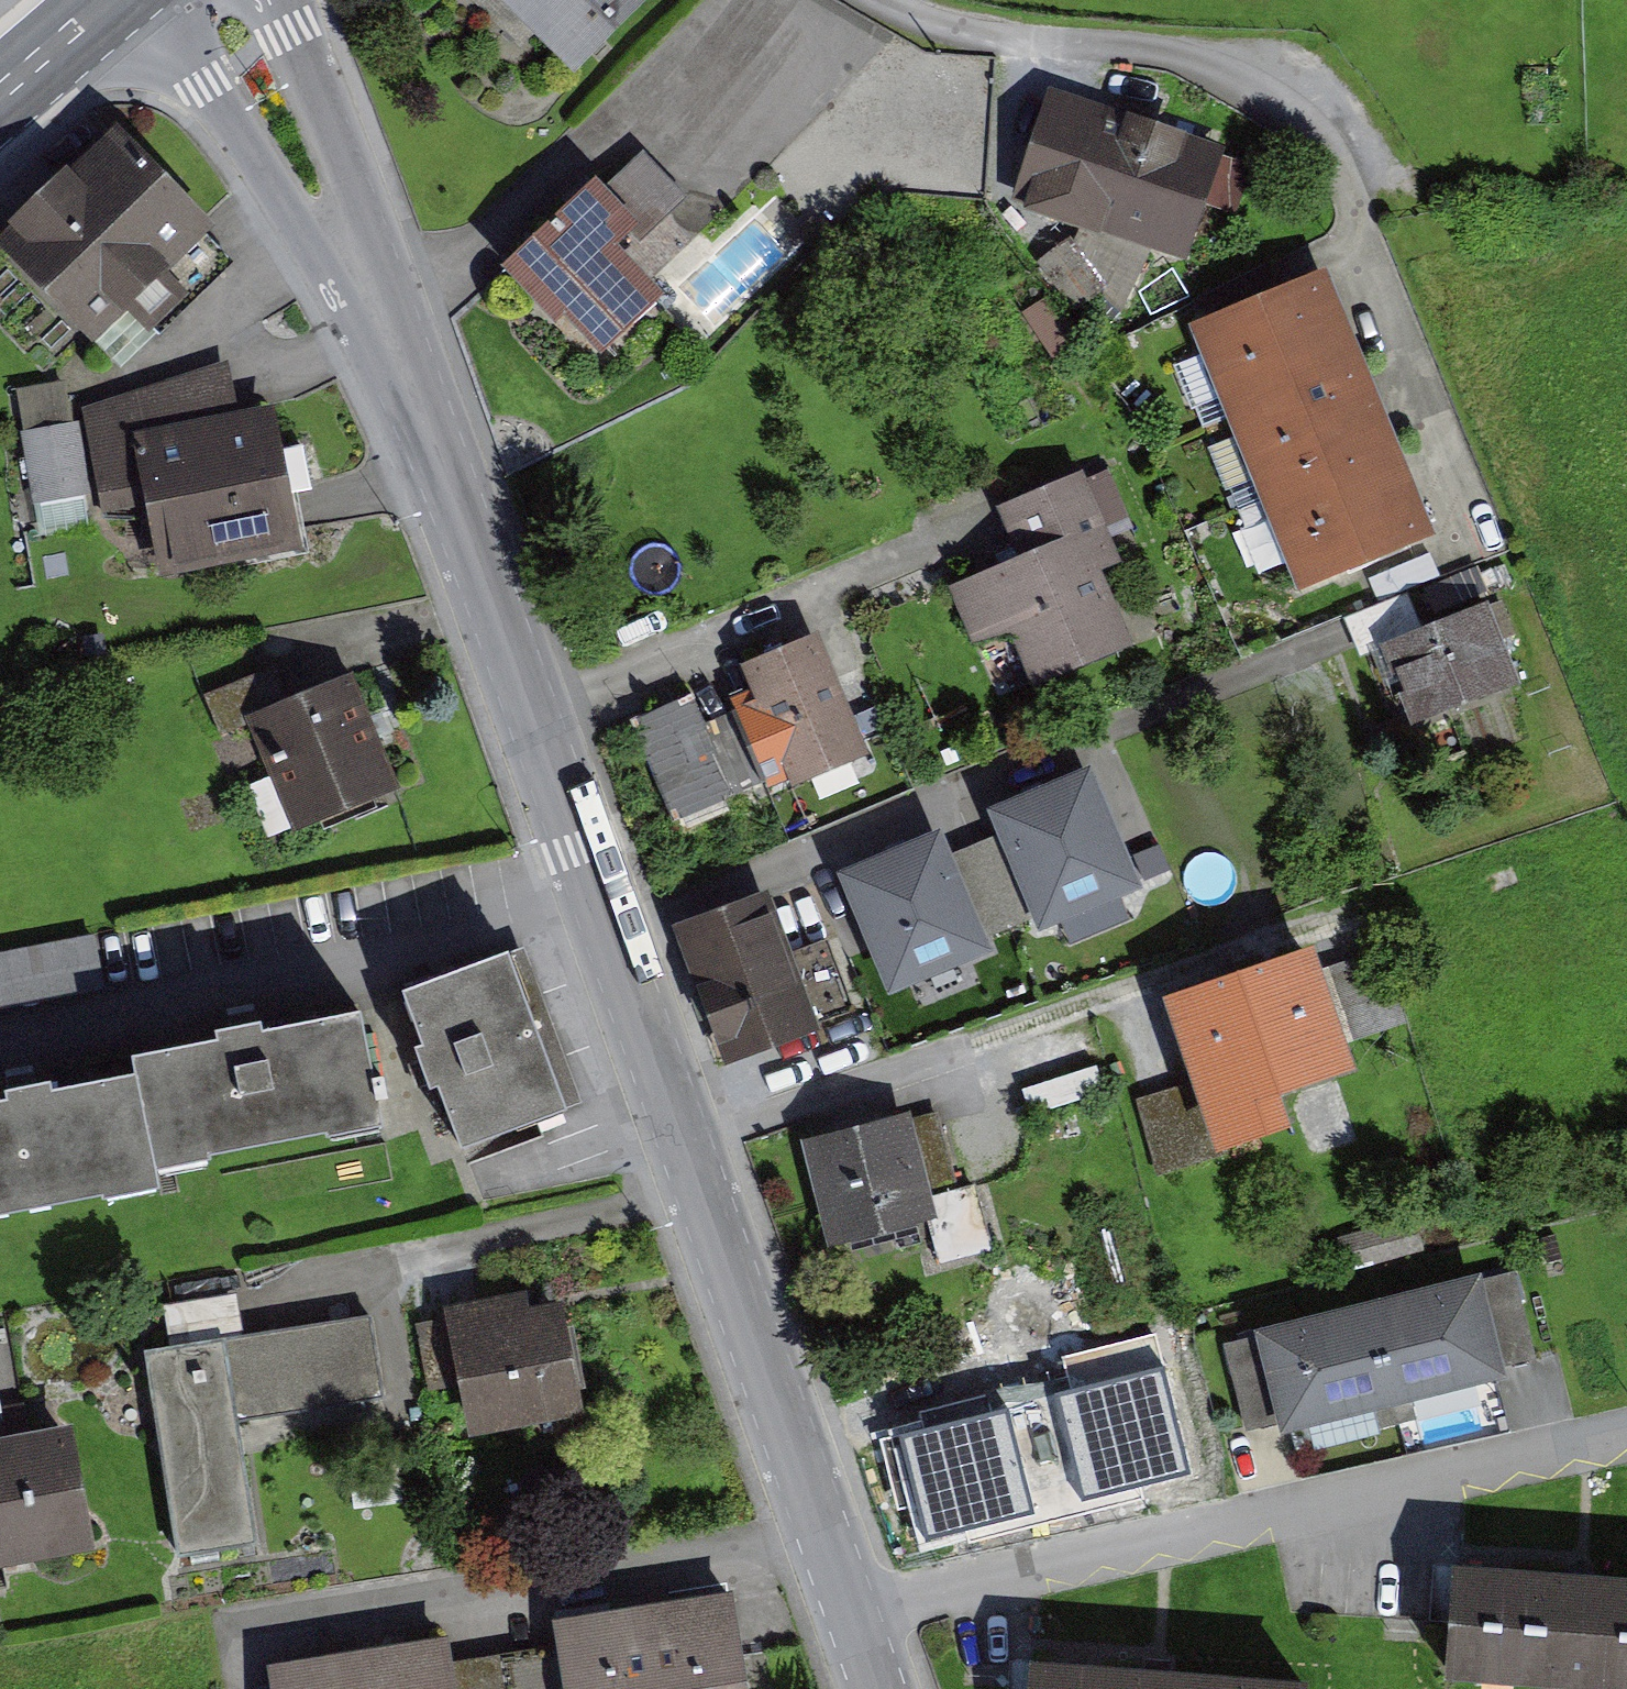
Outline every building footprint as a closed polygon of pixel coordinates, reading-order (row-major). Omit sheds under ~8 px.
[(571,74),(643,0),(495,0),(571,74)] [(1225,150),(1065,94),(1031,190),(1103,216),(1164,237),(1190,246),(1209,194),(1225,150)] [(242,259),(122,141),(10,253),(130,372),(242,259)] [(609,183),(651,229),(690,193),(648,147),(609,183)] [(1257,162),(1225,150),(1209,194),(1241,206),(1257,162)] [(651,229),(609,183),(519,266),(563,313),(575,303),(611,342),(664,294),(625,252),(651,229)] [(1078,241),(1052,260),(1083,302),(1109,283),(1130,306),(1164,237),(1103,216),(1084,248),(1078,241)] [(1328,280),(1204,328),(1303,579),(1427,530),(1328,280)] [(268,413),(140,442),(172,580),(300,551),(268,413)] [(1121,559),(1106,522),(1132,511),(1115,472),(1089,483),(1085,475),(1009,507),(1016,524),(1029,555),(964,582),(986,633),(1022,618),(1048,678),(1132,642),(1100,567),(1121,559)] [(1417,594),(1356,617),(1370,655),(1392,647),(1432,632),(1417,594)] [(1421,724),(1525,684),(1496,608),(1432,632),(1392,647),(1421,724)] [(826,637),(761,664),(770,686),(805,771),(870,745),(826,637)] [(287,670),(218,698),(231,731),(268,716),(300,703),(287,670)] [(403,790),(359,680),(300,703),(268,716),(313,826),(403,790)] [(716,708),(751,794),(805,771),(770,686),(716,708)] [(707,688),(642,714),(686,820),(751,794),(716,708),(707,688)] [(1095,772),(997,812),(1044,925),(1142,884),(1095,772)] [(944,833),(847,874),(894,987),(991,946),(944,833)] [(777,899),(696,928),(719,992),(706,997),(727,1056),(863,1007),(839,940),(797,955),(777,899)] [(571,1109),(517,951),(408,988),(462,1146),(571,1109)] [(1414,1020),(1391,951),(1316,976),(1339,1045),(1414,1020)] [(1175,1001),(1203,1081),(1226,1149),(1290,1127),(1276,1086),(1345,1063),(1339,1045),(1316,976),(1309,956),(1175,1001)] [(9,1006),(5,958),(0,959),(0,1006),(9,1006)] [(170,1182),(394,1138),(370,1014),(143,1059),(145,1074),(0,1102),(0,1231),(173,1197),(170,1182)] [(1107,1065),(1034,1089),(1042,1114),(1115,1090),(1107,1065)] [(1171,1167),(1226,1149),(1203,1081),(1152,1099),(1171,1167)] [(948,1110),(913,1119),(933,1196),(969,1187),(948,1110)] [(933,1196),(913,1119),(815,1144),(840,1240),(938,1215),(933,1196)] [(969,1187),(933,1196),(938,1215),(950,1261),(1000,1247),(983,1183),(969,1187)] [(1523,1271),(1484,1280),(1504,1363),(1526,1358),(1543,1353),(1523,1271)] [(1484,1280),(1264,1334),(1284,1418),(1287,1430),(1507,1376),(1504,1363),(1484,1280)] [(565,1299),(453,1317),(473,1442),(585,1424),(565,1299)] [(381,1320),(150,1356),(182,1559),(268,1546),(249,1426),(394,1403),(381,1320)] [(1284,1418),(1264,1334),(1233,1342),(1254,1426),(1266,1422),(1284,1418)] [(93,1561),(69,1431),(14,1441),(7,1403),(0,1405),(0,1578),(93,1561)] [(1460,1670),(1626,1683),(1626,1581),(1596,1579),(1467,1569),(1460,1670)] [(658,1611),(670,1688),(761,1688),(747,1598),(658,1611)] [(569,1625),(573,1645),(579,1688),(670,1688),(658,1611),(569,1625)] [(372,1657),(377,1688),(467,1688),(463,1662),(461,1644),(372,1657)] [(463,1662),(467,1688),(579,1688),(573,1645),(463,1662)] [(283,1670),(286,1688),(377,1688),(372,1657),(283,1670)] [(1041,1688),(1317,1688),(1317,1686),(1173,1675),(1043,1665),(1041,1688)]
